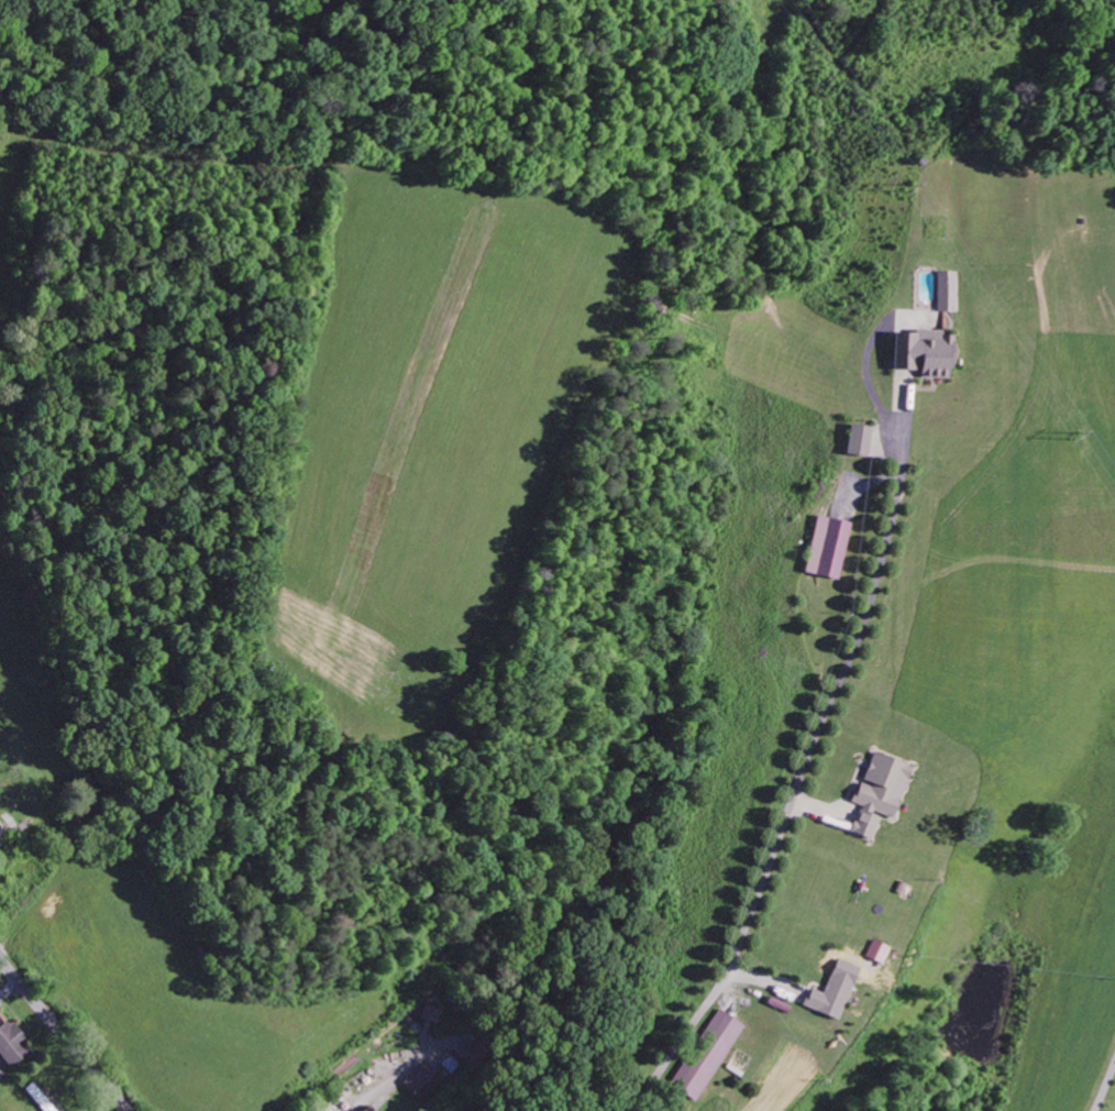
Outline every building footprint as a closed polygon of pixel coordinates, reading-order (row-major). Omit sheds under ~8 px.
[(956,271),(935,271),(935,312),(957,312),(956,271)] [(892,331),(891,370),(919,371),(919,378),(952,378),(953,335),(942,335),(942,332),(892,331)] [(871,426),(850,422),(845,452),(866,455),(871,426)] [(839,578),(851,521),(816,514),(805,571),(839,578)] [(912,764),(872,750),(854,802),(860,804),(851,832),(871,839),(880,813),(894,817),(912,764)] [(840,1018),(852,981),(829,974),(823,991),(809,987),(803,1007),(840,1018)] [(699,1101),(743,1023),(716,1008),(672,1086),(699,1101)] [(31,1050),(23,1042),(28,1037),(11,1017),(0,1027),(0,1054),(12,1067),(31,1050)] [(404,1083),(425,1102),(446,1080),(425,1061),(404,1083)] [(45,1110),(58,1110),(34,1081),(26,1087),(45,1110)]
